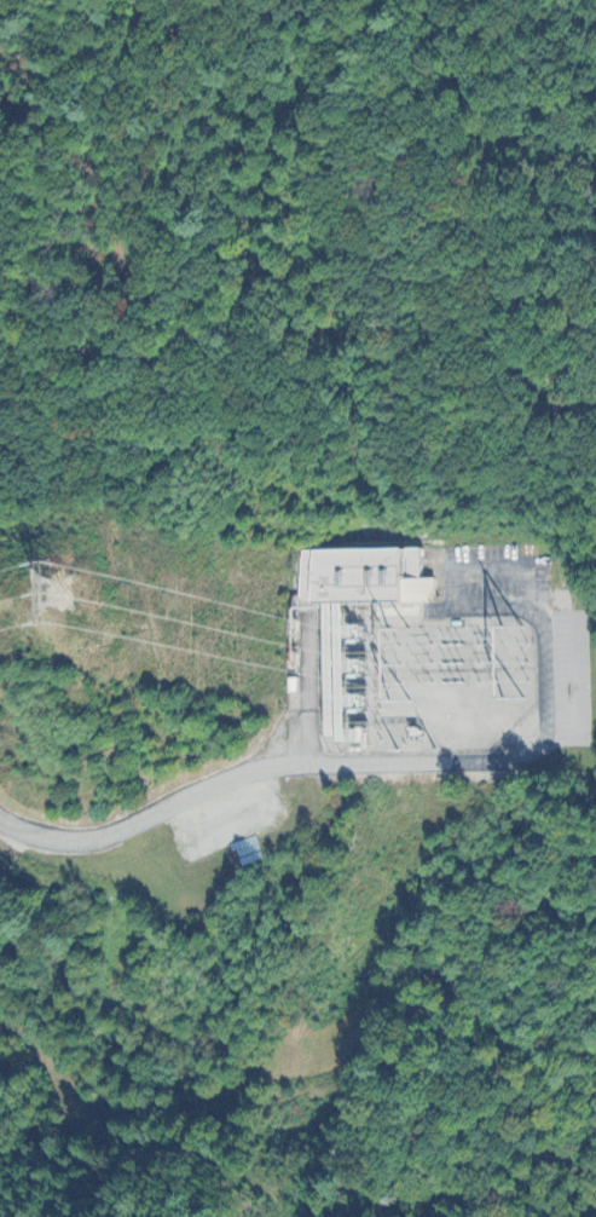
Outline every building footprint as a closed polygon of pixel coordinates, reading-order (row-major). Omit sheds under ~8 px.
[(366,622),(358,629),(334,623),(334,624),(343,630),(315,676),(297,677),(339,721),(376,731),(388,710),(410,687),(421,718),(435,694),(458,673),(458,675),(479,697),(527,680),(531,675),(507,660),(517,657),(519,657),(508,631),(505,631),(480,639),(395,549),(299,552),(301,604),(366,622)]
